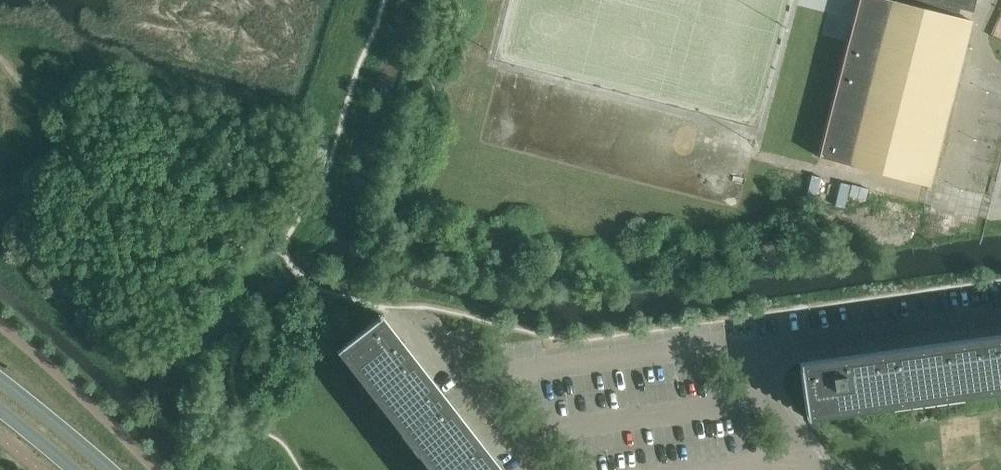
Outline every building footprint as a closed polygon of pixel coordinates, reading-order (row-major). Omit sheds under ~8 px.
[(819,156),(838,161),(930,184),(972,20),(958,17),(960,8),(973,11),(976,0),(859,0),(819,156)] [(377,319),(341,347),(438,469),(495,469),(377,319)] [(800,368),(807,412),(1000,384),(1000,340),(800,368)]
